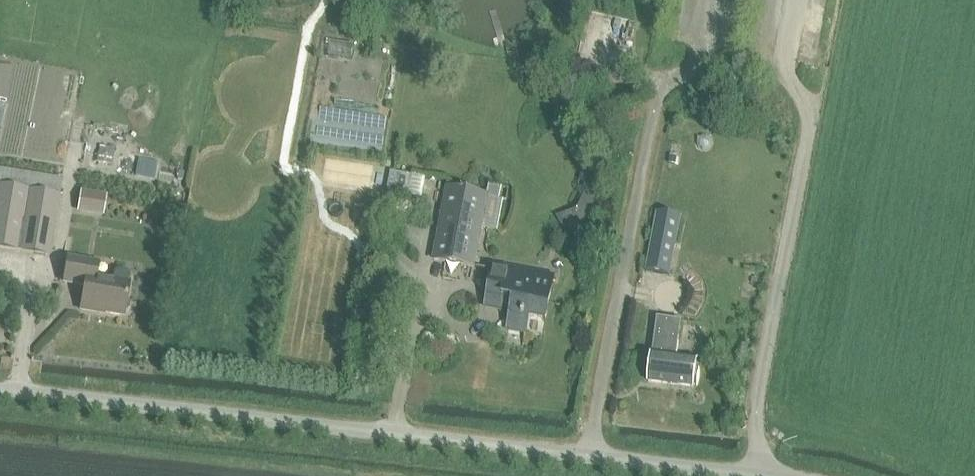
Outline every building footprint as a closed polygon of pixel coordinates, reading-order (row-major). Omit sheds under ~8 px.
[(112,165),(113,156),(98,153),(96,162),(112,165)] [(135,176),(155,179),(158,162),(138,159),(135,176)] [(60,195),(61,187),(0,177),(0,186),(60,195)] [(0,186),(0,249),(51,257),(61,195),(60,195),(0,186)] [(474,268),(482,229),(488,197),(447,189),(433,261),(474,268)] [(90,216),(93,193),(80,191),(76,214),(90,216)] [(657,212),(646,271),(670,275),(681,216),(657,212)] [(100,264),(69,260),(65,283),(86,286),(83,310),(125,317),(126,314),(131,310),(132,305),(128,300),(131,285),(130,285),(132,276),(129,272),(120,270),(116,273),(114,282),(97,279),(100,264)] [(493,271),(488,296),(514,301),(513,308),(509,330),(525,333),(529,315),(546,318),(553,282),(493,271)] [(679,274),(676,292),(666,290),(662,308),(709,317),(713,299),(702,297),(705,279),(679,274)] [(706,287),(704,295),(712,297),(714,289),(706,287)] [(647,387),(691,393),(694,365),(674,363),(680,322),(656,318),(647,387)]
